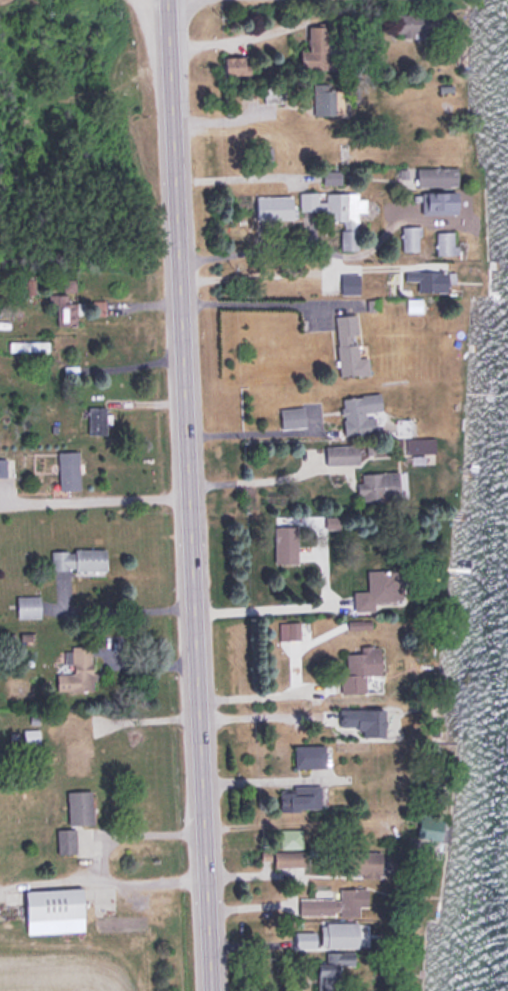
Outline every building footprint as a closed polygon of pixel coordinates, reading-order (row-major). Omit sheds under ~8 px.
[(440,12),(397,12),(397,35),(440,35),(440,12)] [(337,52),(329,52),(329,24),(309,24),(309,49),(301,49),(301,67),(337,67),(337,52)] [(250,74),(250,55),(226,55),(226,74),(250,74)] [(314,113),(343,113),(343,83),(314,83),(314,113)] [(459,166),(418,166),(418,185),(459,185),(459,166)] [(300,209),(331,209),(331,219),(341,219),(341,248),(359,248),(358,209),(367,209),(366,197),(359,197),(359,190),(299,190),(300,209)] [(457,192),(426,192),(426,209),(457,209),(457,192)] [(420,225),(402,225),(402,248),(417,248),(417,229),(420,229),(420,225)] [(436,229),(436,254),(456,254),(456,229),(436,229)] [(451,270),(405,269),(405,279),(419,279),(418,291),(450,291),(451,270)] [(360,293),(360,272),(341,272),(341,293),(360,293)] [(64,279),(65,289),(75,288),(74,278),(64,279)] [(75,324),(75,300),(69,300),(69,293),(54,293),(54,324),(75,324)] [(407,311),(423,311),(423,298),(407,298),(407,311)] [(339,375),(370,373),(369,355),(360,356),(359,342),(358,342),(356,313),(335,314),(339,375)] [(342,394),(346,433),(377,430),(375,409),(383,409),(381,391),(342,394)] [(89,433),(107,433),(107,405),(89,405),(89,433)] [(305,425),(305,405),(281,406),(281,426),(305,425)] [(435,435),(407,435),(407,451),(435,451),(435,435)] [(360,461),(360,444),(326,444),(326,461),(360,461)] [(80,488),(80,450),(59,450),(59,488),(80,488)] [(360,498),(401,497),(401,469),(359,470),(360,498)] [(51,568),(107,568),(107,547),(51,547),(51,568)] [(354,609),(375,609),(375,599),(403,599),(403,568),(368,568),(368,588),(354,588),(354,609)] [(17,593),(17,616),(41,616),(41,593),(17,593)] [(61,690),(93,690),(93,643),(61,643),(61,690)] [(382,673),(381,645),(361,645),(361,651),(341,652),(341,692),(366,691),(366,673),(382,673)] [(333,766),(333,744),(294,744),(294,766),(333,766)] [(322,785),(280,785),(280,808),(322,808),(322,785)] [(93,823),(93,789),(68,789),(68,823),(93,823)] [(57,852),(77,852),(77,826),(57,826),(57,852)] [(302,827),(278,827),(278,846),(302,846),(302,827)] [(274,866),(305,866),(305,849),(274,849),(274,866)] [(382,849),(350,849),(350,874),(382,874),(382,849)] [(25,887),(26,931),(85,929),(83,885),(25,887)] [(299,896),(299,913),(359,915),(360,904),(368,905),(368,887),(339,886),(339,897),(299,896)] [(343,919),(323,919),(323,935),(343,935),(343,919)] [(341,964),(355,963),(355,949),(327,949),(327,960),(318,960),(318,990),(341,990),(341,964)]
